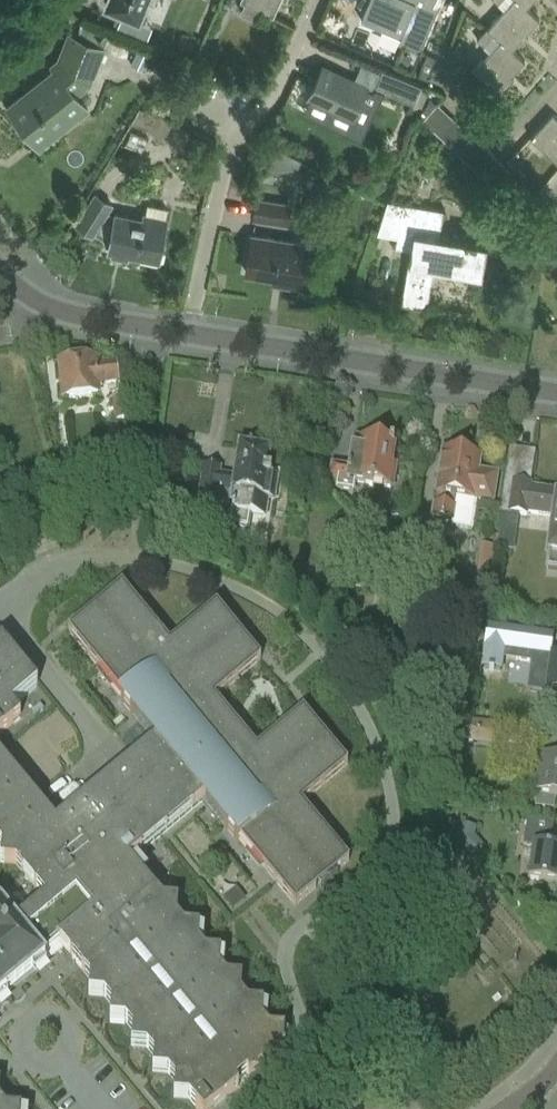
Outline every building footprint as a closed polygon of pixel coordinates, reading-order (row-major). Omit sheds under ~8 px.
[(107,1),(140,15),(146,0),(108,0),(107,1)] [(246,0),(241,11),(258,18),(262,8),(274,13),(280,0),(245,0),(246,0)] [(362,18),(401,35),(399,41),(419,49),(441,0),(369,0),(362,18)] [(488,27),(495,33),(500,38),(501,37),(513,48),(540,17),(528,6),(521,0),(497,0),(499,2),(505,7),(488,27)] [(490,49),(473,69),(498,90),(526,59),(513,48),(501,37),(500,38),(495,33),(488,27),(478,38),(485,44),(490,49)] [(58,131),(75,116),(87,106),(61,75),(76,61),(83,64),(90,41),(70,33),(59,59),(53,64),(55,68),(8,106),(35,139),(53,124),(58,131)] [(459,39),(451,49),(461,58),(470,49),(459,39)] [(427,51),(418,73),(427,77),(436,55),(427,51)] [(323,64),(308,95),(312,97),(308,107),(310,111),(321,117),(326,115),(330,105),(354,116),(369,85),(323,64)] [(415,102),(422,85),(422,84),(383,67),(376,85),(415,102)] [(553,111),(531,135),(556,160),(556,115),(553,111)] [(302,157),(270,142),(267,157),(270,157),(269,170),(297,166),(302,157)] [(511,169),(505,163),(501,160),(493,170),(502,179),(511,169)] [(516,166),(506,177),(517,187),(527,176),(516,166)] [(159,259),(167,222),(166,222),(167,214),(166,213),(167,207),(147,203),(146,212),(143,211),(142,216),(114,210),(114,213),(108,209),(113,202),(96,192),(89,204),(77,222),(94,233),(94,232),(111,241),(109,249),(114,250),(113,254),(127,257),(128,253),(159,259)] [(255,216),(284,221),(290,222),(292,204),(258,199),(255,216)] [(440,234),(444,208),(389,199),(378,231),(413,237),(403,301),(428,305),(435,265),(482,273),(487,242),(440,234)] [(315,269),(313,269),(317,245),(252,234),(247,270),(287,277),(287,282),(311,286),(313,274),(314,274),(315,269)] [(59,364),(61,386),(62,398),(97,394),(96,390),(101,390),(100,385),(116,383),(114,367),(94,369),(93,360),(59,364)] [(116,422),(128,420),(131,419),(127,404),(127,399),(111,403),(116,422)] [(331,467),(328,482),(328,483),(336,492),(353,494),(355,486),(375,489),(375,488),(390,490),(393,468),(389,467),(392,445),(359,440),(356,452),(352,452),(349,470),(331,467)] [(203,469),(199,491),(199,498),(213,500),(212,507),(231,510),(229,527),(246,530),(247,518),(263,520),(266,499),(270,477),(263,476),(266,456),(257,455),(259,447),(242,444),(236,480),(218,477),(219,471),(203,469)] [(438,475),(431,521),(450,524),(449,527),(471,531),(475,504),(493,507),(498,475),(478,472),(480,460),(442,453),(438,475)] [(508,514),(515,515),(525,516),(526,514),(553,518),(548,552),(548,555),(556,556),(556,493),(530,489),(530,487),(512,484),(509,506),(508,514)] [(497,539),(495,551),(513,553),(516,529),(513,529),(498,527),(497,539)] [(394,543),(383,549),(388,560),(400,553),(394,543)] [(45,961),(41,957),(58,943),(79,969),(82,972),(83,974),(90,968),(96,975),(89,981),(88,996),(103,998),(105,999),(112,994),(117,1000),(110,1006),(109,1022),(124,1023),(126,1025),(133,1019),(139,1026),(132,1032),(130,1048),(146,1049),(147,1051),(154,1045),(160,1052),(153,1058),(152,1073),(167,1075),(169,1077),(175,1071),(181,1077),(174,1083),(173,1099),(188,1100),(195,1108),(213,1108),(229,1096),(238,1089),(235,1085),(246,1076),(249,1079),(284,1050),(282,1048),(284,1033),(268,1031),(262,1037),(256,1030),(263,1024),(261,1022),(262,1007),(247,1006),(240,1011),(234,1004),(241,999),(240,997),(241,981),(226,980),(219,985),(213,979),(220,973),(219,971),(220,956),(204,954),(198,960),(192,953),(199,947),(197,945),(199,930),(183,928),(176,934),(170,927),(177,922),(176,919),(177,904),(162,903),(155,909),(149,902),(156,896),(129,863),(205,799),(226,825),(223,827),(236,843),(242,838),(266,866),(263,869),(295,907),(338,871),(348,863),(340,853),(300,805),(347,766),(330,746),(327,748),(307,724),(310,721),(302,712),(256,751),(248,742),(244,745),(217,712),(221,709),(213,700),(260,661),(253,652),(250,655),(229,630),(232,627),(216,607),(169,646),(121,588),(112,596),(114,598),(90,619),(87,616),(67,633),(99,671),(102,669),(126,697),(120,702),(133,718),(136,715),(157,741),(54,826),(0,760),(0,835),(0,834),(6,841),(0,846),(0,848),(1,849),(0,858),(0,864),(15,866),(22,860),(27,867),(20,872),(23,875),(44,901),(15,925),(0,908),(0,999),(45,961)] [(520,632),(518,649),(532,651),(544,652),(545,650),(547,636),(520,632)] [(20,719),(11,708),(37,687),(1,644),(0,644),(0,645),(5,652),(0,656),(0,735),(20,719)] [(527,691),(545,693),(550,694),(548,705),(556,707),(556,652),(551,651),(545,650),(544,652),(532,651),(527,691)] [(478,745),(481,725),(465,722),(462,743),(478,745)] [(507,728),(504,744),(520,746),(522,730),(507,728)] [(528,747),(542,749),(535,797),(533,808),(538,809),(554,812),(555,800),(556,800),(556,736),(553,735),(530,732),(528,747)] [(531,821),(527,820),(523,847),(532,848),(528,880),(556,884),(556,851),(547,849),(549,838),(551,838),(553,824),(531,821)]
